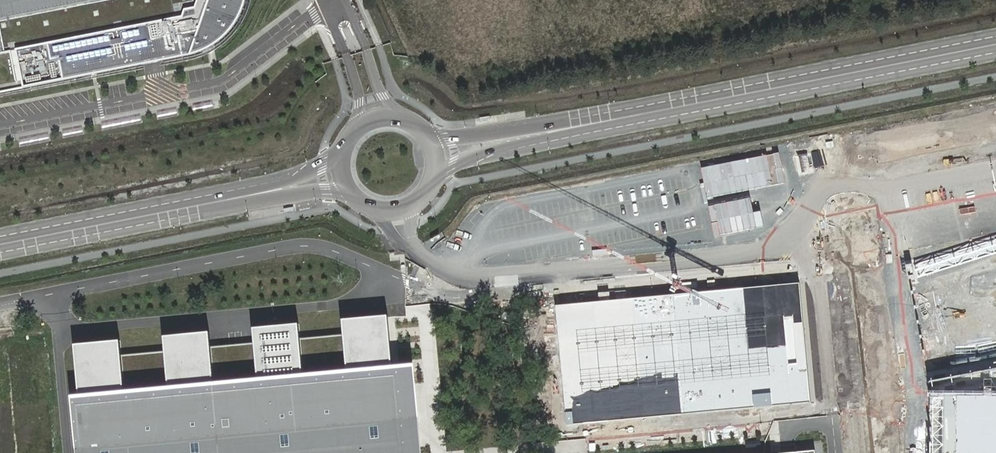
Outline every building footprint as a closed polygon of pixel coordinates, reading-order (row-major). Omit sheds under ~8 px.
[(23,52),(29,91),(206,56),(224,48),(237,37),(243,29),(254,9),(255,0),(0,0),(0,56),(23,52)] [(930,381),(995,368),(995,235),(904,253),(930,381)] [(800,283),(555,306),(566,426),(811,404),(800,283)] [(75,452),(412,452),(403,364),(383,366),(379,317),(335,321),(340,372),(301,375),(297,324),(243,329),(248,379),(211,382),(207,332),(155,337),(159,386),(124,390),(119,340),(65,345),(75,452)] [(931,391),(931,452),(995,452),(995,392),(931,391)]
